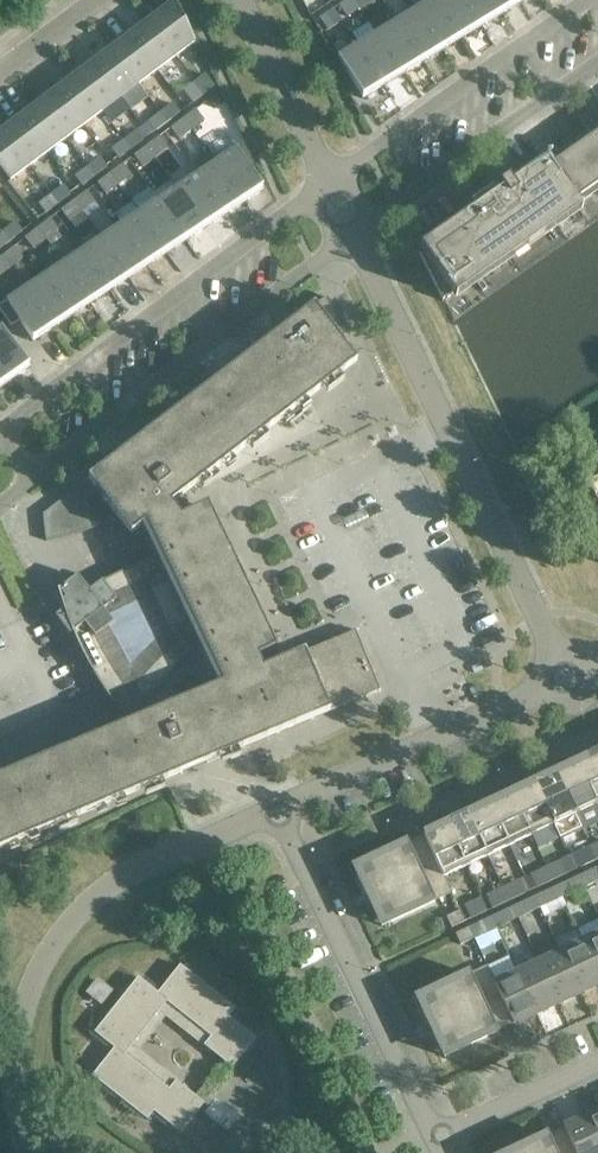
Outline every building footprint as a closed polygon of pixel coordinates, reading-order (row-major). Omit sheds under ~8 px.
[(354,0),(346,0),(339,5),(347,17),(360,8),(354,0)] [(437,0),(432,0),(416,10),(441,51),(461,40),(437,0)] [(464,0),(437,0),(461,40),(480,28),(464,0)] [(490,0),(464,0),(480,28),(500,16),(490,0)] [(517,0),(490,0),(500,16),(519,4),(517,0)] [(174,1),(148,21),(175,57),(194,43),(174,1)] [(341,21),(333,9),(326,14),(334,25),(341,21)] [(441,51),(416,10),(397,22),(422,63),(441,51)] [(334,25),(326,14),(320,18),(328,30),(334,25)] [(175,57),(148,21),(130,34),(157,70),(175,57)] [(422,63),(397,22),(377,33),(402,75),(422,63)] [(402,75),(377,33),(358,45),(370,66),(383,87),(402,75)] [(157,70),(130,34),(112,48),(139,84),(157,70)] [(370,66),(358,45),(337,57),(350,78),(362,99),(383,87),(370,66)] [(139,84),(112,48),(93,61),(121,98),(139,84)] [(121,98),(93,61),(75,75),(102,111),(121,98)] [(102,111),(75,75),(57,89),(84,125),(102,111)] [(204,76),(195,82),(204,95),(213,88),(204,76)] [(204,95),(195,82),(185,89),(195,101),(204,95)] [(84,125),(57,89),(39,102),(66,139),(84,125)] [(66,139),(39,102),(21,116),(48,152),(66,139)] [(172,104),(160,113),(167,122),(179,113),(172,104)] [(204,121),(195,110),(183,119),(192,130),(204,121)] [(167,122),(160,113),(148,122),(155,131),(167,122)] [(48,152),(21,116),(2,130),(29,166),(48,152)] [(192,130),(183,119),(171,128),(180,139),(192,130)] [(594,131),(589,124),(583,129),(588,135),(569,148),(597,190),(597,128),(594,131)] [(2,130),(0,131),(0,166),(10,180),(29,166),(2,130)] [(136,131),(124,140),(131,149),(143,140),(136,131)] [(167,148),(159,137),(147,146),(155,157),(167,148)] [(131,149),(124,140),(112,149),(119,158),(131,149)] [(155,157),(147,146),(135,155),(143,166),(155,157)] [(569,148),(552,160),(547,154),(543,157),(546,161),(550,166),(549,167),(577,207),(578,206),(577,205),(597,191),(597,190),(569,148)] [(236,150),(216,163),(243,204),(263,191),(236,150)] [(100,158),(87,167),(94,177),(106,167),(100,158)] [(550,166),(546,161),(510,186),(503,175),(465,202),(472,212),(419,250),(420,252),(442,301),(444,300),(444,299),(450,294),(455,301),(582,212),(578,206),(577,207),(549,167),(550,166)] [(243,204),(216,163),(197,176),(224,216),(243,204)] [(131,175),(122,164),(110,173),(119,184),(131,175)] [(94,177),(87,167),(75,176),(82,186),(94,177)] [(119,184),(110,173),(98,182),(107,194),(119,184)] [(224,216),(197,176),(178,188),(205,229),(224,216)] [(63,186),(51,195),(58,204),(70,195),(63,186)] [(205,229),(178,188),(159,201),(186,241),(205,229)] [(95,203),(86,191),(74,200),(82,212),(95,203)] [(58,204),(51,195),(39,204),(46,213),(58,204)] [(82,212),(74,200),(62,209),(70,221),(82,212)] [(186,241),(159,201),(140,213),(167,254),(186,241)] [(167,254),(140,213),(121,226),(148,266),(167,254)] [(57,230),(49,219),(37,229),(46,240),(57,230)] [(15,223),(3,232),(10,241),(22,232),(15,223)] [(148,266),(121,226),(102,238),(129,279),(148,266)] [(46,240),(37,229),(25,238),(34,249),(46,240)] [(3,232),(0,234),(0,249),(10,241),(3,232)] [(129,279),(102,238),(83,251),(110,291),(129,279)] [(22,259),(13,247),(1,257),(10,268),(22,259)] [(110,291),(83,251),(64,263),(91,304),(110,291)] [(1,257),(0,258),(0,276),(10,268),(1,257)] [(91,304),(64,263),(45,276),(72,316),(91,304)] [(45,276),(0,305),(0,313),(11,328),(20,322),(33,342),(72,316),(45,276)] [(326,297),(277,335),(164,421),(165,421),(43,514),(44,528),(46,541),(62,538),(73,535),(82,532),(95,529),(102,526),(119,520),(131,536),(140,529),(153,557),(87,589),(77,577),(58,591),(65,599),(60,602),(63,611),(55,618),(69,636),(72,634),(77,645),(83,657),(89,668),(96,680),(103,691),(111,702),(119,713),(128,724),(0,777),(0,850),(207,763),(380,691),(355,631),(279,663),(273,650),(276,649),(207,506),(179,519),(169,506),(285,417),(290,424),(306,412),(301,405),(356,363),(341,342),(345,336),(326,297)] [(2,328),(0,329),(0,367),(10,381),(29,368),(2,328)] [(0,367),(0,388),(10,381),(0,367)] [(577,763),(597,804),(597,753),(577,763)] [(597,804),(577,763),(555,773),(575,815),(597,804)] [(575,815),(555,773),(534,783),(553,825),(575,815)] [(553,825),(534,783),(512,794),(531,835),(553,825)] [(531,835),(512,794),(490,804),(509,846),(531,835)] [(509,846),(490,804),(468,814),(488,856),(509,846)] [(488,856),(468,814),(446,825),(466,866),(488,856)] [(466,866),(446,825),(424,835),(444,877),(444,876),(466,866)] [(444,877),(424,835),(363,864),(367,872),(358,876),(378,918),(387,914),(390,922),(452,893),(444,876),(444,877)] [(596,860),(590,847),(578,853),(584,866),(596,860)] [(559,861),(546,867),(552,880),(565,874),(559,861)] [(552,880),(546,867),(534,873),(540,886),(552,880)] [(597,880),(592,870),(578,876),(583,887),(597,880)] [(583,887),(578,876),(565,882),(570,893),(583,887)] [(515,882),(503,888),(509,901),(521,895),(515,882)] [(509,901),(503,888),(490,894),(496,907),(509,901)] [(553,901),(548,890),(535,896),(540,907),(553,901)] [(540,907),(535,896),(521,903),(526,914),(540,907)] [(468,904),(474,917),(487,911),(481,898),(468,904)] [(460,910),(453,914),(458,925),(465,921),(460,910)] [(509,921),(504,911),(491,917),(496,928),(509,921)] [(458,925),(453,914),(446,917),(451,928),(458,925)] [(496,928),(491,917),(477,923),(482,934),(496,928)] [(474,938),(469,927),(462,931),(467,941),(474,938)] [(467,941),(462,931),(455,934),(460,945),(467,941)] [(583,942),(597,974),(597,935),(583,942)] [(583,942),(561,952),(580,993),(597,984),(597,974),(583,942)] [(580,993),(561,952),(539,963),(558,1003),(580,993)] [(558,1003),(539,963),(517,973),(536,1013),(558,1003)] [(420,1006),(430,1027),(440,1049),(449,1044),(453,1052),(514,1024),(495,983),(487,965),(426,994),(429,1002),(420,1006)] [(239,1016),(184,972),(162,1000),(142,984),(98,1039),(118,1055),(96,1083),(151,1127),(158,1118),(184,1140),(208,1110),(215,1101),(206,1094),(199,1103),(180,1088),(179,1088),(136,1053),(164,1017),(208,1052),(227,1068),(220,1077),(229,1083),(236,1074),(236,1075),(259,1045),(233,1024),(239,1016)] [(536,1013),(517,973),(495,983),(514,1024),(536,1013)] [(587,1117),(597,1141),(597,1112),(587,1117)] [(587,1117),(565,1127),(577,1152),(597,1152),(597,1141),(587,1117)] [(565,1127),(509,1152),(577,1152),(565,1127)]
